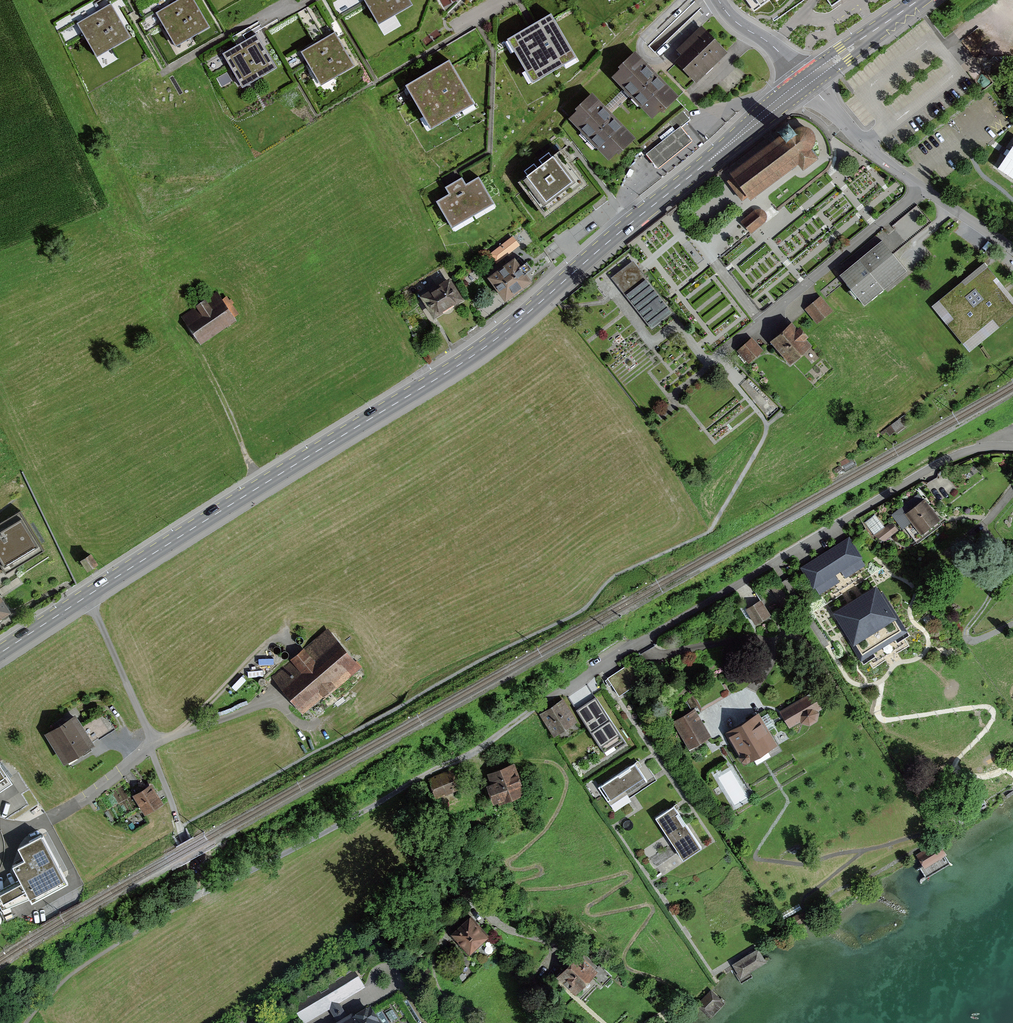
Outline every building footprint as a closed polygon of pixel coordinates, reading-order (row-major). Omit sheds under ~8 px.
[(158,14),(176,45),(208,28),(192,0),(184,0),(158,14)] [(379,23),(410,5),(407,0),(366,0),(379,23)] [(754,13),(773,0),(744,0),(754,13)] [(110,7),(80,25),(98,56),(129,37),(110,7)] [(551,15),(507,40),(533,84),(577,59),(551,15)] [(727,51),(701,25),(678,49),(683,55),(677,60),(698,80),(727,51)] [(335,36),(304,53),(321,84),(352,67),(335,36)] [(256,37),(225,55),(243,87),(275,69),(256,37)] [(677,94),(634,51),(619,67),(621,68),(613,76),(652,115),(660,107),(662,109),(677,94)] [(449,64),(408,88),(432,128),(473,104),(449,64)] [(635,136),(592,93),(576,109),(578,111),(570,118),(610,157),(617,149),(619,151),(635,136)] [(689,119),(683,112),(642,145),(648,152),(681,126),(689,119)] [(777,135),(730,172),(751,198),(799,159),(805,167),(819,156),(813,148),(817,138),(814,129),(805,125),(795,125),(789,119),(774,131),(777,135)] [(681,126),(648,152),(655,160),(660,166),(692,139),(688,135),(681,126)] [(934,190),(992,219),(1012,235),(1012,128),(934,190)] [(561,152),(519,183),(545,218),(587,187),(561,152)] [(606,185),(598,174),(587,181),(596,193),(606,185)] [(451,196),(439,203),(453,227),(493,204),(479,180),(465,188),(461,180),(447,189),(451,196)] [(756,210),(741,222),(750,234),(766,221),(767,219),(767,216),(767,214),(765,211),(763,210),(761,209),(756,210)] [(520,245),(512,234),(487,253),(496,264),(520,245)] [(886,236),(859,257),(868,269),(884,289),(911,268),(886,236)] [(847,286),(868,269),(859,257),(837,274),(847,286)] [(514,262),(490,280),(506,302),(530,283),(514,262)] [(674,313),(633,262),(612,278),(653,329),(674,313)] [(986,266),(934,308),(970,353),(1012,318),(1012,300),(986,266)] [(462,298),(448,276),(417,297),(432,318),(462,298)] [(236,321),(217,292),(180,317),(200,345),(236,321)] [(821,297),(805,310),(817,324),(833,310),(821,297)] [(792,321),(769,341),(789,364),(811,345),(804,337),(808,333),(800,323),(796,326),(792,321)] [(763,349),(752,337),(738,349),(749,361),(763,349)] [(926,499),(904,515),(919,535),(941,519),(926,499)] [(0,522),(0,557),(7,569),(42,548),(19,511),(0,522)] [(899,530),(892,522),(886,527),(875,515),(865,523),(885,543),(899,530)] [(862,556),(850,536),(800,566),(813,587),(815,586),(819,593),(839,580),(835,573),(840,570),(845,577),(865,564),(861,557),(862,556)] [(94,552),(82,561),(89,570),(101,562),(94,552)] [(897,616),(877,584),(833,611),(838,619),(836,620),(861,660),(864,664),(909,635),(907,631),(897,616)] [(14,610),(0,590),(0,620),(14,610)] [(755,627),(772,616),(761,599),(744,610),(755,627)] [(326,630),(271,677),(302,714),(357,667),(326,630)] [(633,662),(606,679),(617,697),(644,679),(633,662)] [(811,691),(778,711),(789,730),(801,722),(809,726),(818,720),(817,712),(822,709),(811,691)] [(595,698),(574,712),(601,751),(621,738),(595,698)] [(561,700),(537,714),(550,737),(575,722),(561,700)] [(696,708),(672,722),(688,750),(712,736),(696,708)] [(80,712),(48,732),(67,764),(100,744),(80,712)] [(759,712),(722,733),(742,767),(778,747),(759,712)] [(612,809),(657,780),(643,757),(597,787),(612,809)] [(496,807),(524,796),(512,765),(485,775),(489,784),(482,786),(489,804),(494,802),(496,807)] [(0,768),(0,787),(8,782),(0,768)] [(459,786),(452,769),(426,779),(432,797),(459,786)] [(151,785),(135,795),(145,811),(161,802),(151,785)] [(674,804),(656,816),(683,858),(702,845),(674,804)] [(11,864),(19,877),(0,887),(0,903),(2,907),(29,896),(32,901),(68,881),(41,832),(17,845),(24,857),(11,864)] [(922,870),(948,854),(942,844),(915,859),(922,870)] [(491,938),(472,916),(452,934),(471,955),(491,938)] [(766,962),(757,948),(730,965),(739,979),(766,962)] [(597,972),(578,954),(555,978),(574,995),(597,972)] [(297,1012),(359,976),(356,971),(294,1007),(297,1012)] [(696,1005),(709,1018),(725,1002),(712,989),(696,1005)] [(369,1015),(354,1022),(373,1022),(369,1015)]
